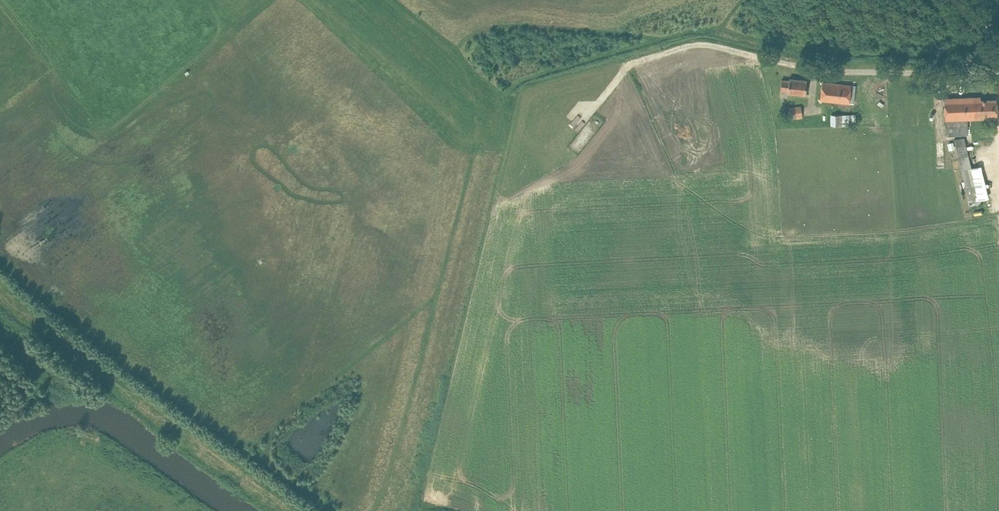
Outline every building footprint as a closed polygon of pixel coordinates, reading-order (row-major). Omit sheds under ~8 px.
[(782,80),(781,90),(789,90),(788,93),(805,94),(807,80),(789,78),(789,80),(782,80)] [(820,100),(849,103),(851,85),(822,82),(820,100)] [(980,97),(944,98),(945,136),(968,135),(968,117),(980,117),(980,113),(996,113),(996,99),(980,100),(980,97)] [(793,119),(805,117),(803,105),(791,107),(793,119)] [(855,124),(855,114),(830,114),(830,125),(855,124)] [(951,150),(958,148),(970,206),(982,203),(981,200),(991,198),(984,165),(973,167),(967,137),(949,141),(951,150)]
